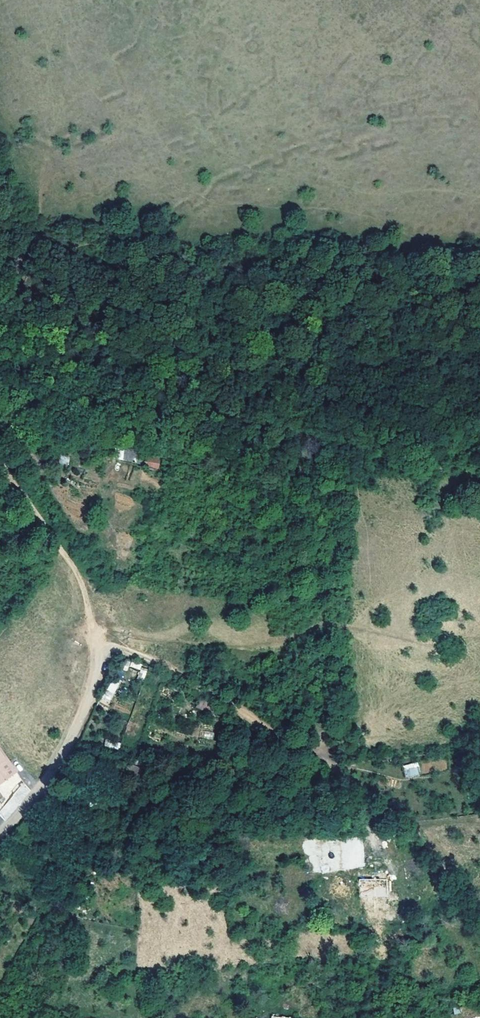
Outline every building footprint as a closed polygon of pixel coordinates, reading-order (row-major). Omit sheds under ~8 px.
[(122,462),(135,464),(136,453),(124,451),(122,462)] [(157,468),(158,460),(146,458),(146,453),(137,452),(136,453),(135,464),(144,465),(144,467),(157,468)] [(171,463),(171,464),(194,466),(195,458),(172,456),(172,458),(171,463)] [(138,678),(145,679),(146,669),(140,668),(138,678)] [(111,680),(100,701),(107,705),(118,684),(111,680)] [(197,707),(205,710),(206,708),(210,710),(212,711),(214,706),(214,705),(201,699),(197,707)] [(11,775),(0,759),(0,783),(11,775)] [(417,761),(402,766),(406,778),(421,774),(417,761)] [(366,896),(366,895),(375,895),(375,888),(381,887),(381,880),(360,881),(360,896),(366,896)]
